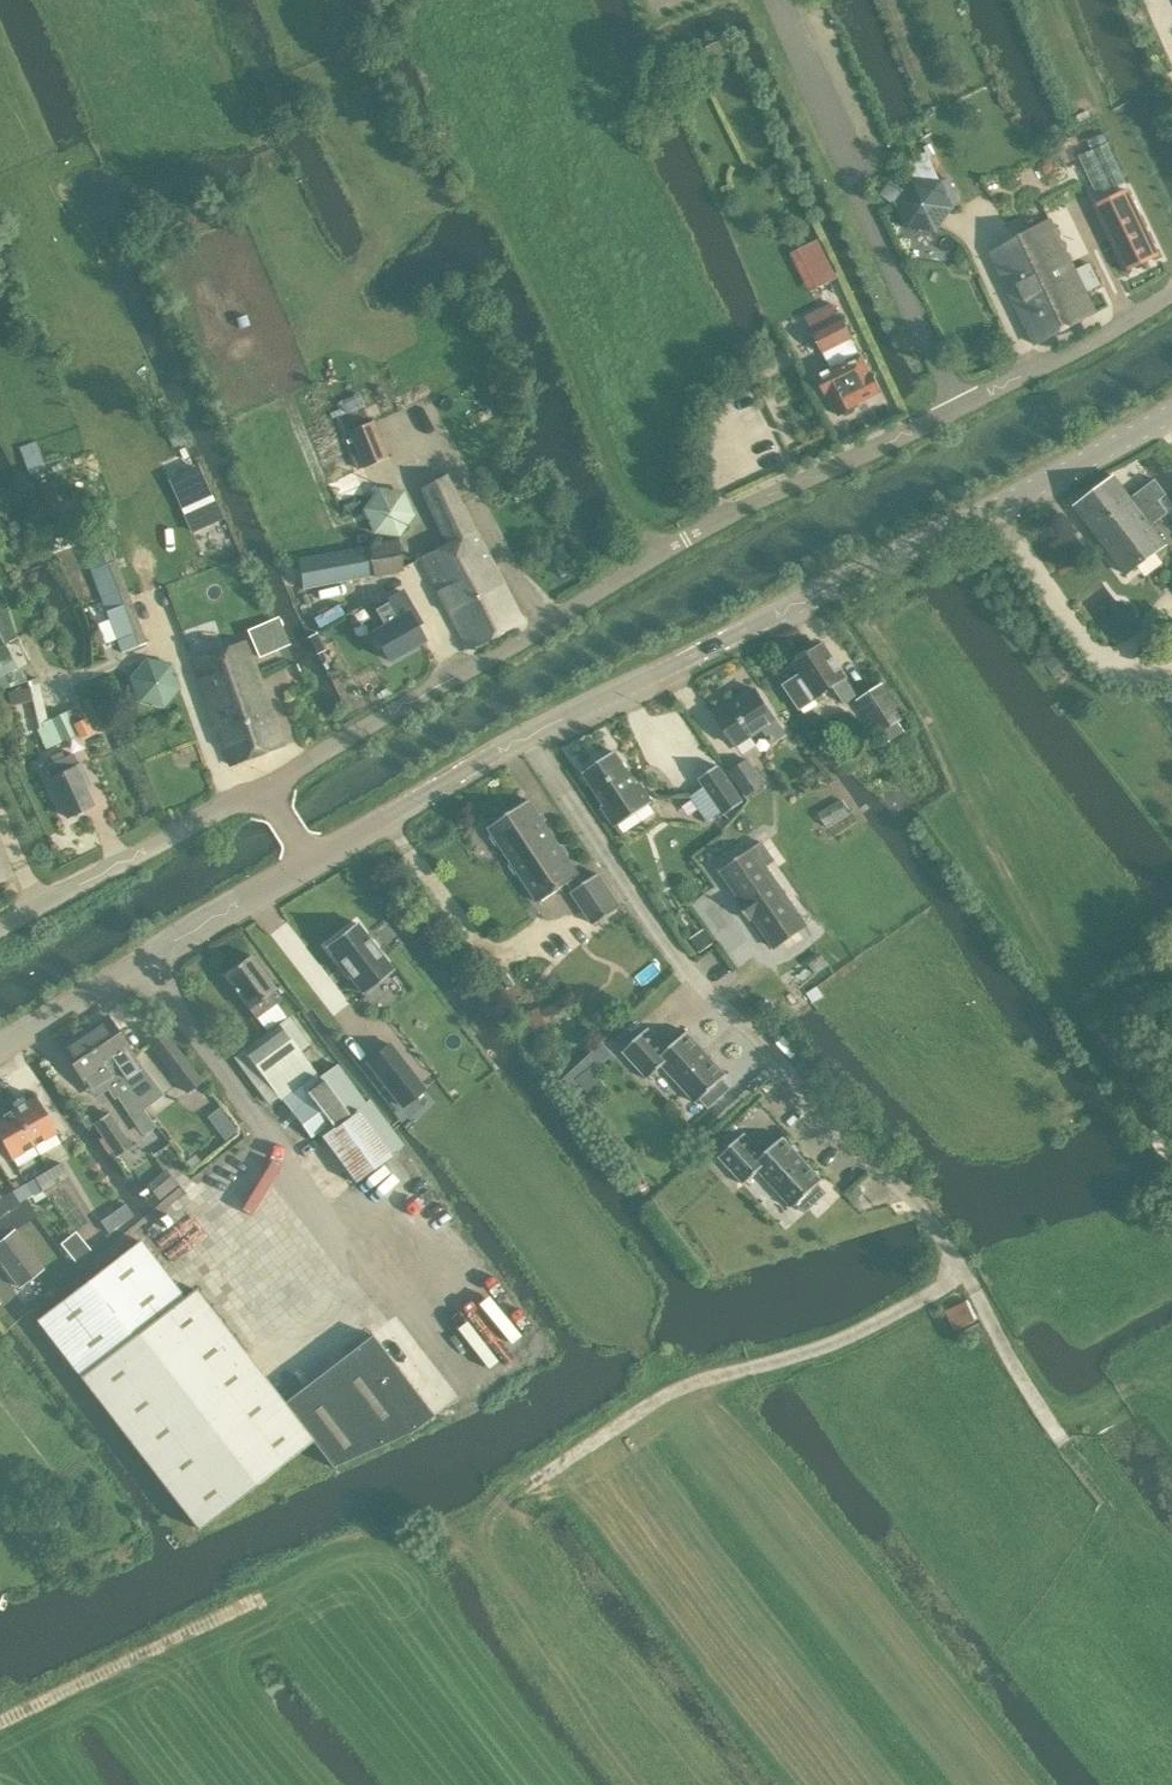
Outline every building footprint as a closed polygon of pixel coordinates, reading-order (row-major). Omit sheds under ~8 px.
[(724,38),(706,46),(712,59),(730,51),(724,38)] [(1104,135),(1091,141),(1095,149),(1108,143),(1104,135)] [(1095,149),(1079,156),(1097,196),(1126,183),(1108,143),(1095,149)] [(891,181),(881,194),(898,206),(908,228),(936,231),(953,208),(960,204),(948,178),(941,182),(940,182),(915,179),(913,179),(904,190),(891,181)] [(1117,195),(1096,206),(1102,219),(1126,268),(1160,252),(1130,189),(1117,195)] [(1012,298),(1072,268),(1049,221),(989,254),(1012,298)] [(814,280),(834,270),(819,239),(799,249),(814,280)] [(1072,268),(1012,298),(1034,343),(1095,313),(1084,292),(1100,284),(1091,267),(1076,275),(1072,268)] [(850,338),(851,337),(836,307),(806,322),(822,352),(823,352),(832,370),(816,378),(826,397),(829,396),(839,416),(840,415),(848,416),(853,414),(856,408),(859,407),(857,404),(881,392),(871,372),(869,373),(860,355),(859,355),(850,338)] [(362,468),(389,457),(374,420),(348,431),(362,468)] [(33,441),(17,447),(18,450),(27,476),(43,470),(34,444),(33,441)] [(1102,543),(1124,526),(1120,521),(1137,507),(1141,512),(1157,499),(1165,493),(1153,478),(1129,496),(1112,475),(1073,506),(1102,543)] [(419,560),(467,649),(520,624),(445,476),(420,488),(446,545),(419,560)] [(1124,526),(1102,543),(1126,573),(1165,543),(1151,524),(1167,512),(1157,499),(1141,512),(1137,507),(1120,521),(1124,526)] [(212,501),(183,515),(190,532),(222,517),(215,500),(212,501)] [(348,548),(295,558),(302,595),(354,585),(348,548)] [(120,654),(144,645),(113,563),(87,573),(120,654)] [(370,633),(385,660),(421,640),(407,614),(410,612),(399,591),(370,607),(381,627),(370,633)] [(268,621),(248,630),(259,656),(279,647),(280,647),(269,621),(268,621)] [(12,638),(7,628),(0,632),(0,631),(0,644),(12,638)] [(233,688),(256,680),(243,642),(189,660),(216,733),(246,723),(233,688)] [(822,643),(794,661),(804,677),(800,679),(797,674),(783,684),(798,707),(831,684),(843,702),(856,694),(822,643)] [(1056,646),(1041,658),(1049,669),(1064,657),(1056,646)] [(145,659),(128,679),(137,703),(162,707),(179,688),(170,663),(145,659)] [(246,723),(216,733),(228,766),(280,746),(256,680),(233,688),(246,723)] [(899,720),(904,717),(882,683),(857,700),(879,733),(883,731),(899,720)] [(39,684),(28,686),(36,724),(47,721),(39,684)] [(784,733),(754,688),(714,715),(735,746),(761,728),(770,743),(784,733)] [(61,742),(76,736),(66,712),(51,718),(61,742)] [(899,720),(883,731),(889,740),(905,730),(899,720)] [(74,726),(79,738),(89,733),(84,721),(74,726)] [(614,827),(651,802),(637,781),(633,784),(613,751),(582,772),(603,804),(600,806),(614,827)] [(47,780),(65,818),(90,806),(82,788),(87,785),(78,766),(77,766),(72,754),(43,767),(48,779),(47,780)] [(747,760),(730,771),(747,795),(763,783),(747,760)] [(724,814),(742,801),(717,765),(699,779),(704,787),(690,797),(707,820),(721,810),(724,814)] [(510,861),(511,860),(530,847),(534,853),(553,840),(527,800),(487,827),(490,831),(489,837),(494,845),(500,846),(510,861)] [(592,925),(618,907),(596,874),(581,884),(577,877),(578,876),(566,859),(567,853),(562,845),(556,844),(553,840),(534,853),(530,847),(511,860),(510,861),(537,903),(566,884),(571,891),(570,891),(592,925)] [(720,870),(741,901),(738,903),(750,920),(753,918),(773,947),(807,924),(765,864),(773,859),(761,841),(720,870)] [(9,875),(0,854),(0,879),(9,875)] [(353,922),(324,945),(361,992),(390,969),(353,922)] [(700,952),(712,943),(702,930),(690,939),(700,952)] [(221,974),(253,1018),(276,1001),(269,992),(274,988),(249,954),(221,974)] [(811,966),(816,974),(828,966),(823,958),(811,966)] [(523,1019),(529,1034),(546,1028),(541,1013),(523,1019)] [(139,1067),(104,1015),(77,1033),(86,1049),(96,1042),(107,1059),(110,1057),(124,1077),(121,1079),(140,1107),(149,1101),(161,1092),(141,1066),(139,1067)] [(318,1079),(313,1072),(298,1052),(308,1044),(287,1017),(233,1057),(268,1104),(277,1097),(310,1141),(315,1137),(353,1186),(406,1146),(368,1096),(362,1100),(335,1065),(318,1079)] [(650,1029),(649,1028),(622,1052),(623,1054),(624,1053),(647,1078),(646,1079),(647,1080),(663,1066),(696,1102),(695,1102),(696,1104),(701,1099),(709,1108),(731,1088),(723,1079),(727,1075),(726,1074),(725,1074),(688,1033),(687,1031),(668,1049),(649,1030),(650,1029)] [(86,1049),(77,1033),(58,1045),(93,1097),(109,1087),(128,1115),(140,1107),(121,1079),(124,1077),(110,1057),(107,1059),(96,1042),(86,1049)] [(400,1104),(422,1087),(387,1043),(365,1061),(400,1104)] [(199,1080),(173,1047),(158,1058),(184,1092),(199,1080)] [(585,1058),(568,1074),(575,1083),(578,1081),(591,1070),(593,1068),(585,1058)] [(10,1108),(32,1145),(55,1132),(34,1095),(10,1108)] [(10,1108),(0,1114),(0,1140),(10,1158),(32,1145),(10,1108)] [(838,1119),(852,1132),(862,1124),(849,1110),(838,1119)] [(123,1137),(106,1111),(92,1120),(110,1146),(123,1137)] [(79,1119),(85,1129),(92,1124),(86,1114),(79,1119)] [(747,1134),(745,1132),(719,1157),(720,1158),(743,1183),(744,1185),(759,1170),(793,1206),(792,1207),(793,1208),(798,1204),(806,1213),(827,1193),(819,1184),(824,1180),(823,1178),(822,1179),(784,1138),(785,1137),(784,1136),(764,1154),(746,1134),(747,1134)] [(46,1171),(54,1184),(68,1176),(61,1163),(46,1171)] [(46,1171),(24,1183),(32,1197),(54,1184),(46,1171)] [(858,1187),(847,1197),(853,1204),(864,1194),(858,1187)] [(3,1212),(15,1205),(7,1191),(0,1195),(0,1206),(3,1212)] [(123,1205),(115,1211),(123,1223),(131,1217),(132,1216),(124,1204),(123,1205)] [(13,1230),(0,1239),(0,1265),(17,1287),(41,1268),(13,1230)] [(74,1234),(59,1246),(74,1264),(89,1252),(74,1234)] [(330,1465),(410,1429),(431,1413),(370,1333),(281,1401),(193,1288),(182,1297),(138,1240),(36,1319),(197,1527),(310,1439),(330,1465)]
